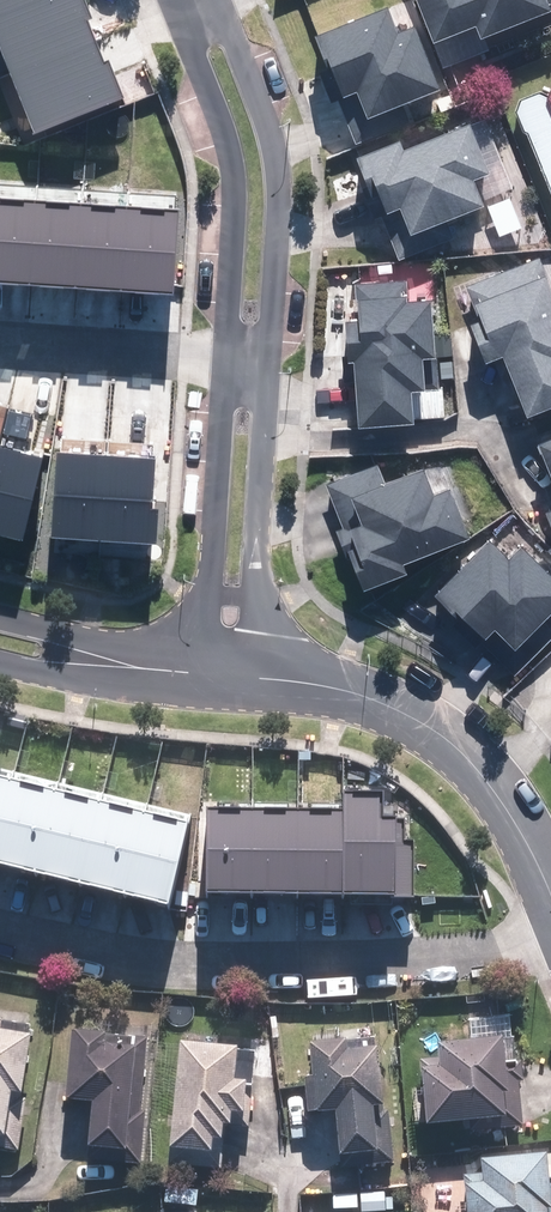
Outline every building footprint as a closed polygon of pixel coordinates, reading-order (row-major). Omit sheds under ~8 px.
[(18,143),(109,107),(66,0),(0,0),(0,97),(18,143)] [(434,38),(476,21),(482,34),(550,6),(550,0),(419,0),(434,38)] [(391,7),(317,36),(332,72),(337,69),(348,97),(359,93),(369,119),(443,89),(418,25),(400,32),(391,7)] [(510,100),(550,211),(550,85),(510,100)] [(484,201),(474,175),(490,169),(470,119),(404,145),(400,136),(350,156),(383,239),(393,236),(401,257),(454,236),(446,216),(484,201)] [(0,211),(0,304),(157,311),(161,219),(0,211)] [(470,319),(486,359),(503,352),(526,410),(550,400),(550,284),(539,255),(466,284),(479,315),(470,319)] [(356,380),(359,423),(414,419),(412,386),(426,385),(423,353),(436,352),(432,293),(408,295),(407,276),(352,281),(355,314),(340,315),(345,381),(356,380)] [(539,439),(550,469),(550,434),(539,439)] [(0,455),(0,541),(8,543),(27,461),(0,455)] [(139,465),(41,462),(38,545),(137,547),(139,465)] [(358,581),(364,579),(366,585),(408,569),(404,558),(469,533),(450,484),(434,490),(424,465),(384,480),(378,462),(326,482),(343,526),(337,528),(358,581)] [(478,633),(475,635),(515,674),(550,637),(550,628),(541,618),(550,607),(550,570),(521,541),(509,553),(490,533),(434,590),(478,633)] [(0,798),(0,889),(151,925),(172,838),(0,798)] [(192,827),(188,914),(384,922),(385,913),(400,914),(403,854),(389,853),(390,835),(366,834),(368,809),(321,807),(320,832),(192,827)] [(24,1091),(32,1036),(31,1035),(32,1026),(0,1021),(0,1148),(20,1151),(29,1091),(24,1091)] [(89,1161),(141,1166),(146,1112),(132,1110),(133,1104),(142,1105),(149,1038),(74,1032),(67,1099),(94,1101),(89,1161)] [(472,1132),(524,1127),(517,1061),(505,1062),(503,1038),(438,1045),(440,1058),(421,1060),(429,1126),(471,1121),(472,1132)] [(389,1113),(376,1115),(375,1107),(385,1106),(379,1049),(349,1052),(348,1041),(310,1045),(314,1079),(306,1080),(310,1114),(336,1111),(343,1169),(395,1163),(389,1113)] [(221,1169),(225,1125),(232,1126),(234,1112),(245,1113),(248,1082),(237,1081),(240,1048),(182,1043),(170,1164),(221,1169)] [(465,1175),(468,1211),(548,1211),(548,1210),(550,1210),(550,1188),(548,1154),(482,1160),(483,1173),(465,1175)]
